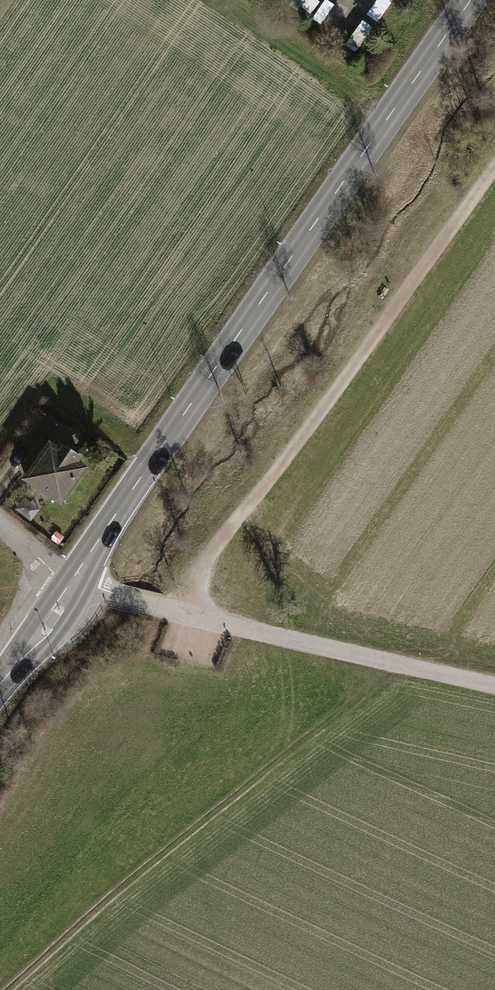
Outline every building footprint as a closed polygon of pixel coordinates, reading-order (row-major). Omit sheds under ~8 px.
[(50,444),(23,483),(64,511),(92,471),(83,466),(87,460),(63,444),(59,449),(50,444)]
